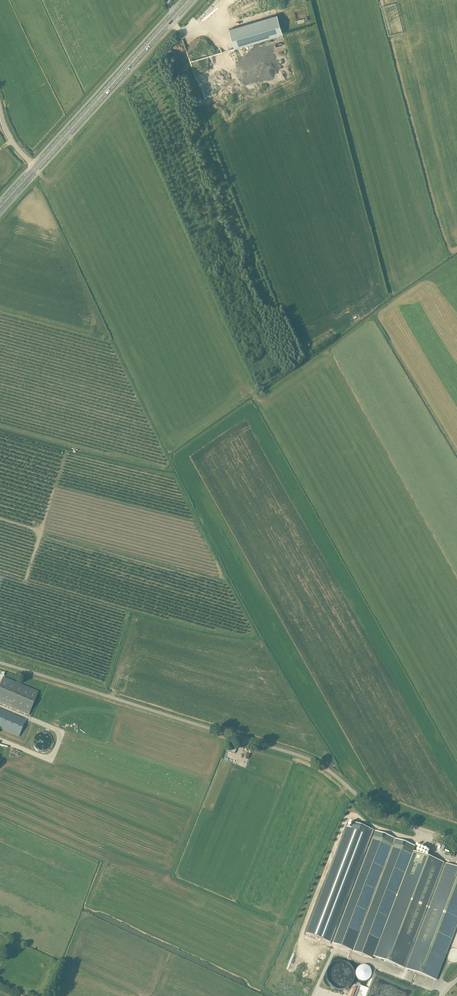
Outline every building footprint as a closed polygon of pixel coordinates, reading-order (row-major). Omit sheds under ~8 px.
[(277,14),(229,28),(235,47),(283,33),(277,14)] [(291,57),(241,71),(249,100),(328,78),(313,25),(284,33),(291,57)] [(205,62),(197,65),(204,83),(208,81),(207,77),(208,76),(204,66),(206,65),(205,62)] [(3,677),(0,684),(0,703),(28,715),(38,692),(3,677)] [(0,709),(0,729),(19,737),(25,720),(0,709)] [(33,748),(49,751),(52,735),(36,732),(33,748)] [(62,750),(60,749),(57,754),(64,757),(70,744),(65,742),(62,750)] [(351,828),(347,826),(306,933),(331,943),(368,847),(374,830),(353,822),(351,828)] [(332,943),(372,958),(374,955),(437,979),(447,953),(456,926),(456,869),(413,852),(415,846),(375,831),(369,847),(332,943)]
